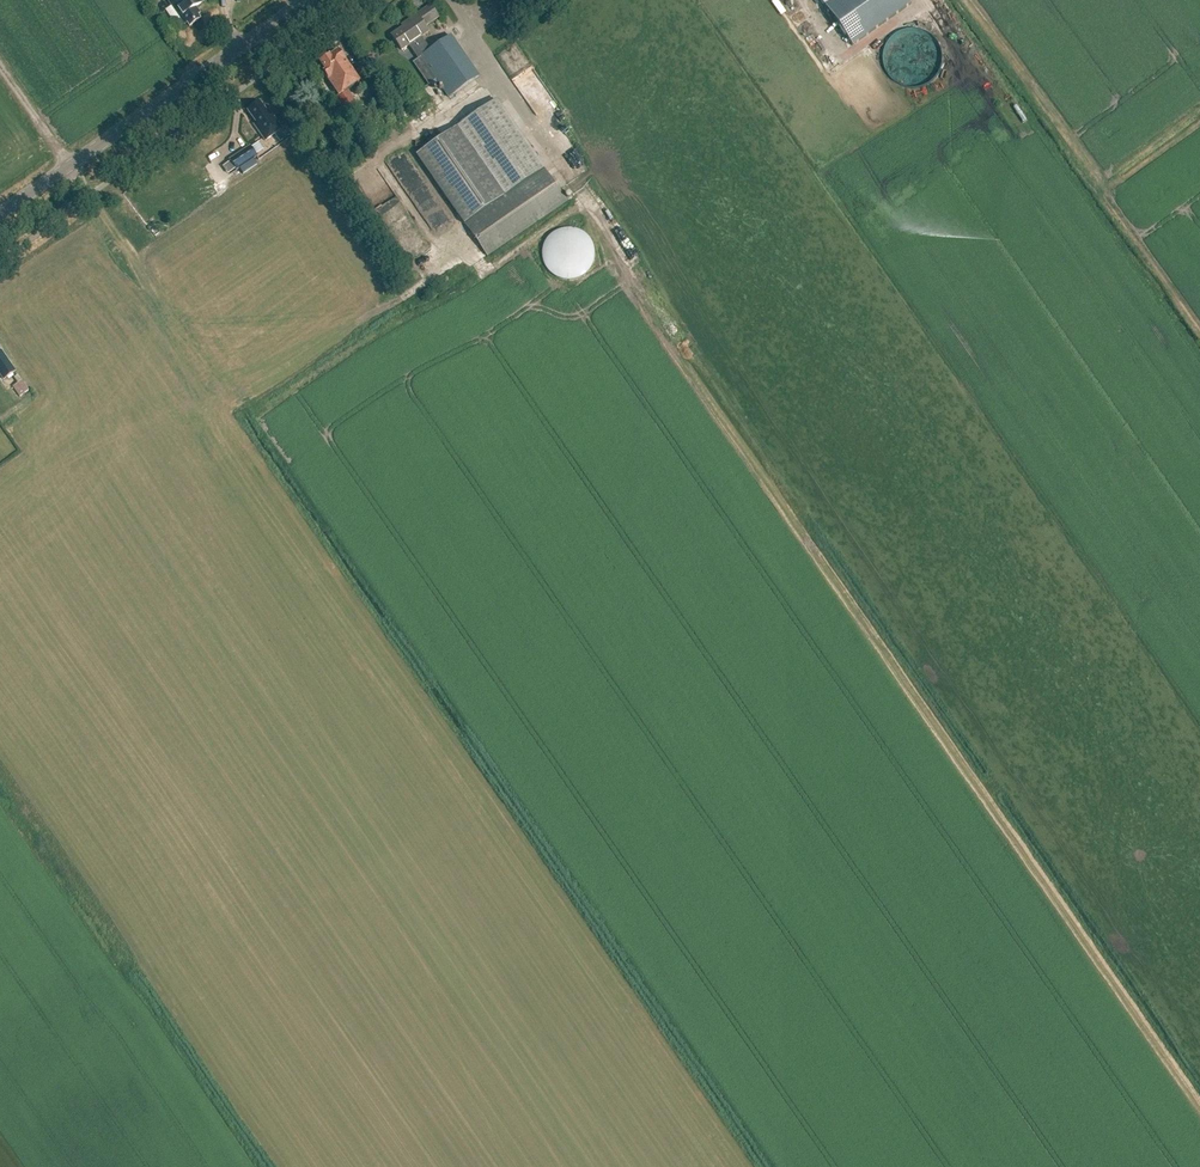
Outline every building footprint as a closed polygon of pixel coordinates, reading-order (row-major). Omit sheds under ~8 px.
[(184,24),(187,23),(189,27),(199,20),(196,16),(200,13),(196,8),(204,2),(202,0),(167,0),(184,24)] [(852,46),(911,4),(909,0),(820,0),(852,46)] [(448,97),(478,77),(451,37),(430,51),(420,38),(428,32),(424,27),(430,23),(430,24),(438,18),(430,6),(409,21),(410,23),(402,28),(391,36),(402,51),(408,46),(418,61),(411,65),(427,89),(438,81),(448,97)] [(929,89),(939,52),(931,49),(934,39),(894,27),(884,64),(890,66),(887,77),(929,89)] [(347,91),(359,82),(348,67),(344,62),(345,61),(338,52),(329,58),(328,58),(325,58),(325,57),(321,60),(321,61),(320,63),(319,64),(325,73),(323,74),(328,81),(339,96),(336,98),(348,116),(359,109),(347,91)] [(494,99),(415,155),(487,258),(567,203),(494,99)] [(254,125),(265,141),(282,129),(269,111),(267,112),(260,103),(247,111),(256,123),(254,125)] [(291,134),(286,128),(279,132),(283,139),(291,134)] [(230,160),(237,170),(257,157),(250,147),(230,160)] [(563,225),(541,255),(554,265),(550,271),(571,286),(598,250),(563,225)] [(4,380),(16,372),(1,351),(0,352),(0,374),(4,380)] [(21,381),(11,387),(18,397),(28,390),(21,381)]
